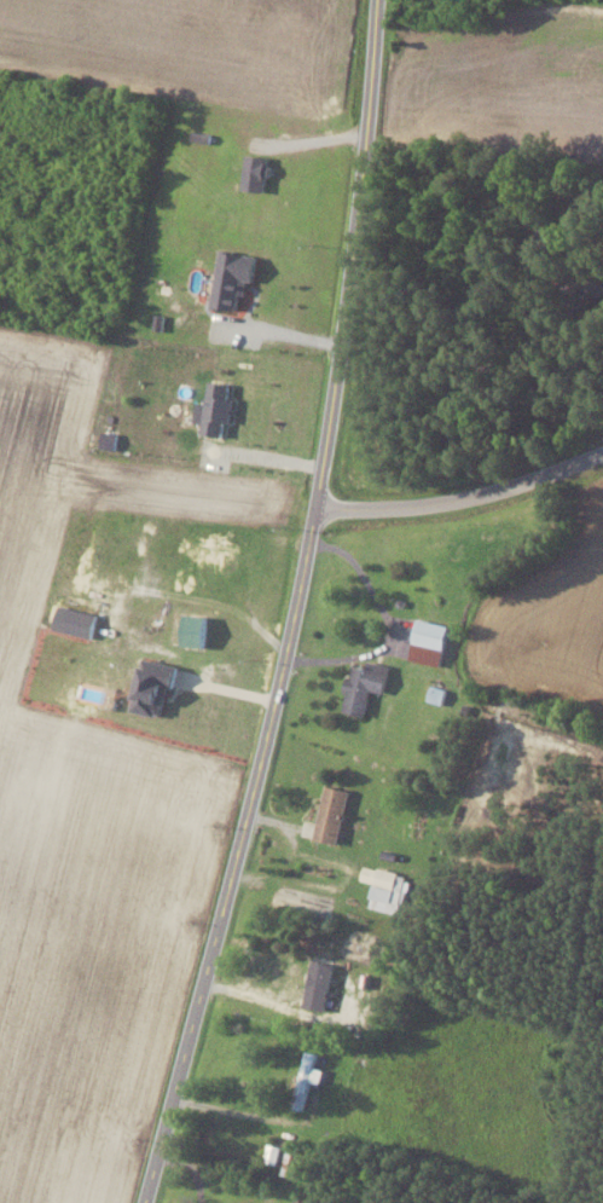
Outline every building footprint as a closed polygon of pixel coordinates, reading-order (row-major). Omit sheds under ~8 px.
[(244,189),(266,190),(267,155),(245,154),(244,189)] [(257,255),(221,249),(212,306),(237,310),(239,293),(245,294),(247,280),(253,281),(257,255)] [(230,382),(209,380),(203,433),(222,435),(224,422),(230,423),(233,397),(228,397),(230,382)] [(97,614),(59,604),(53,627),(91,637),(97,614)] [(205,645),(206,615),(183,614),(182,645),(205,645)] [(409,659),(440,666),(449,625),(417,618),(409,659)] [(176,664),(141,659),(132,710),(162,715),(166,687),(173,688),(176,664)] [(342,710),(365,716),(371,690),(384,693),(390,665),(370,660),(368,666),(353,663),(342,710)] [(338,843),(350,790),(326,785),(318,823),(305,820),(301,835),(338,843)] [(400,873),(364,864),(361,879),(375,883),(369,906),(398,914),(405,887),(397,885),(400,873)] [(316,959),(304,1006),(324,1011),(336,964),(316,959)] [(263,1161),(277,1164),(281,1146),(267,1143),(263,1161)]
